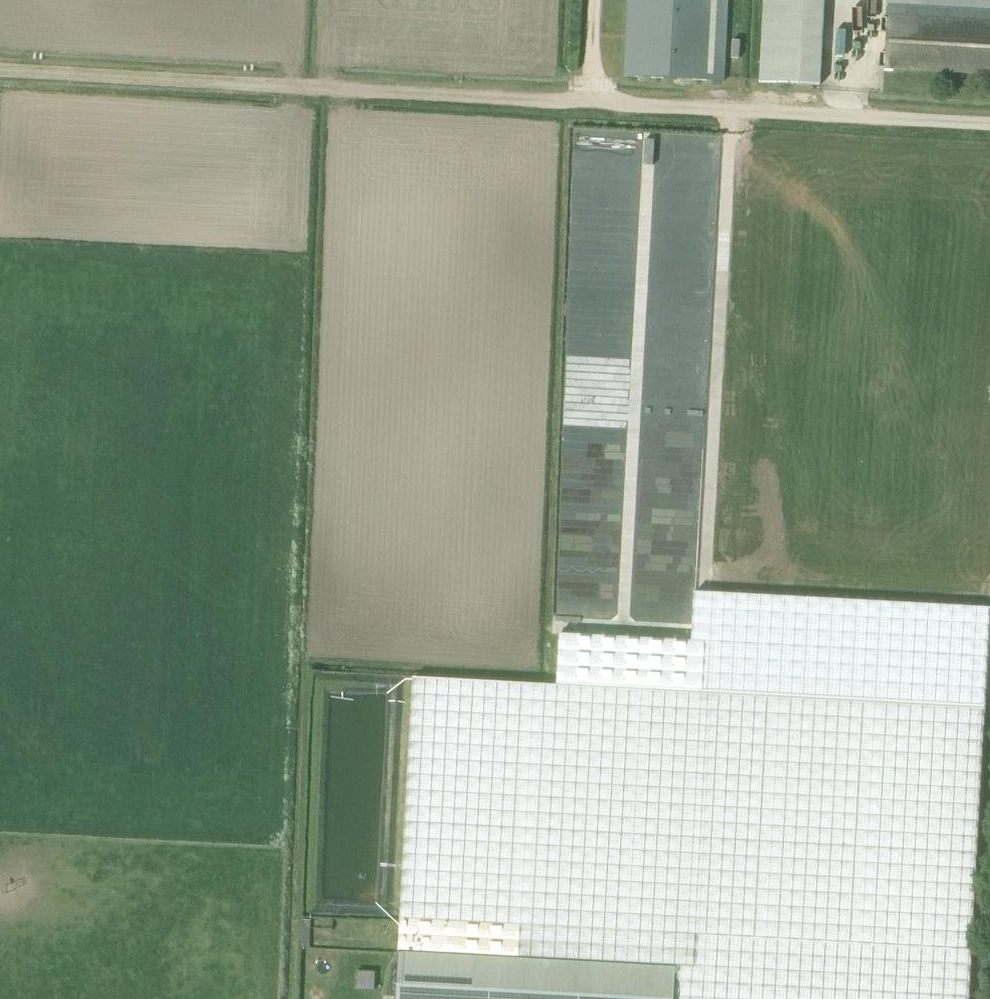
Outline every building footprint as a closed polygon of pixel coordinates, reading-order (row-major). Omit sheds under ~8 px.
[(625,77),(724,82),(728,0),(629,0),(625,77)] [(759,85),(820,86),(823,0),(762,0),(759,85)] [(887,17),(889,18),(886,67),(989,73),(989,0),(888,0),(887,17)] [(396,998),(969,998),(971,952),(985,709),(989,613),(989,469),(704,453),(694,645),(562,638),(559,685),(414,678),(396,998)]
